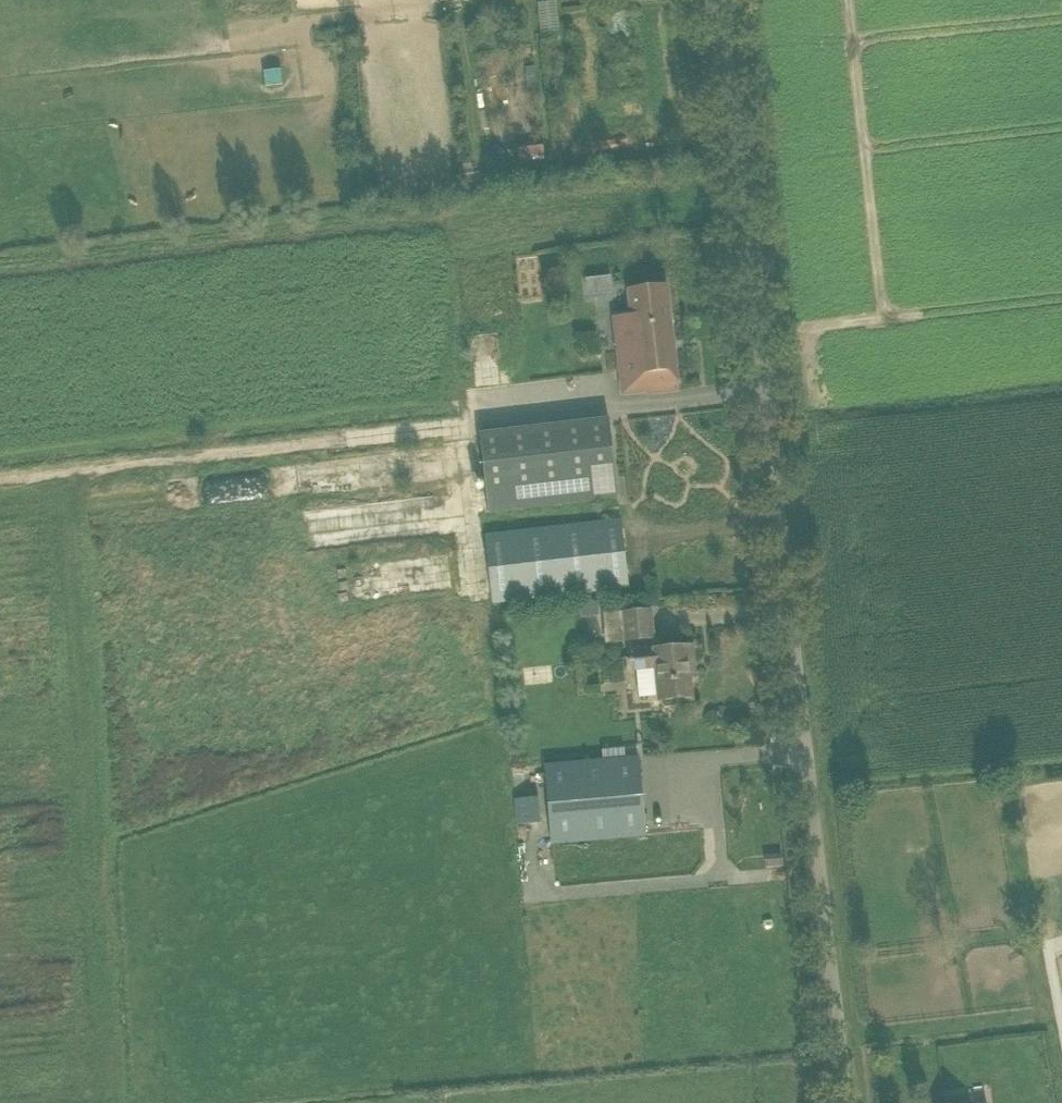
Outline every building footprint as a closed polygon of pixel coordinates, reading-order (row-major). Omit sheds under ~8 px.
[(613,292),(611,277),(588,280),(590,295),(613,292)] [(666,284),(626,289),(629,314),(611,316),(621,396),(678,389),(666,284)] [(489,513),(618,498),(608,417),(478,433),(489,513)] [(484,534),(492,603),(628,587),(621,518),(484,534)] [(598,596),(580,597),(582,616),(599,614),(598,596)] [(605,643),(625,641),(625,642),(653,640),(651,608),(602,612),(605,643)] [(670,646),(629,650),(630,671),(655,668),(658,700),(661,700),(661,704),(664,707),(674,706),(676,702),(675,698),(692,697),(689,665),(694,664),(692,645),(670,646)] [(639,757),(544,765),(547,796),(549,821),(551,843),(646,835),(639,757)] [(518,824),(549,821),(547,796),(516,799),(518,824)]
